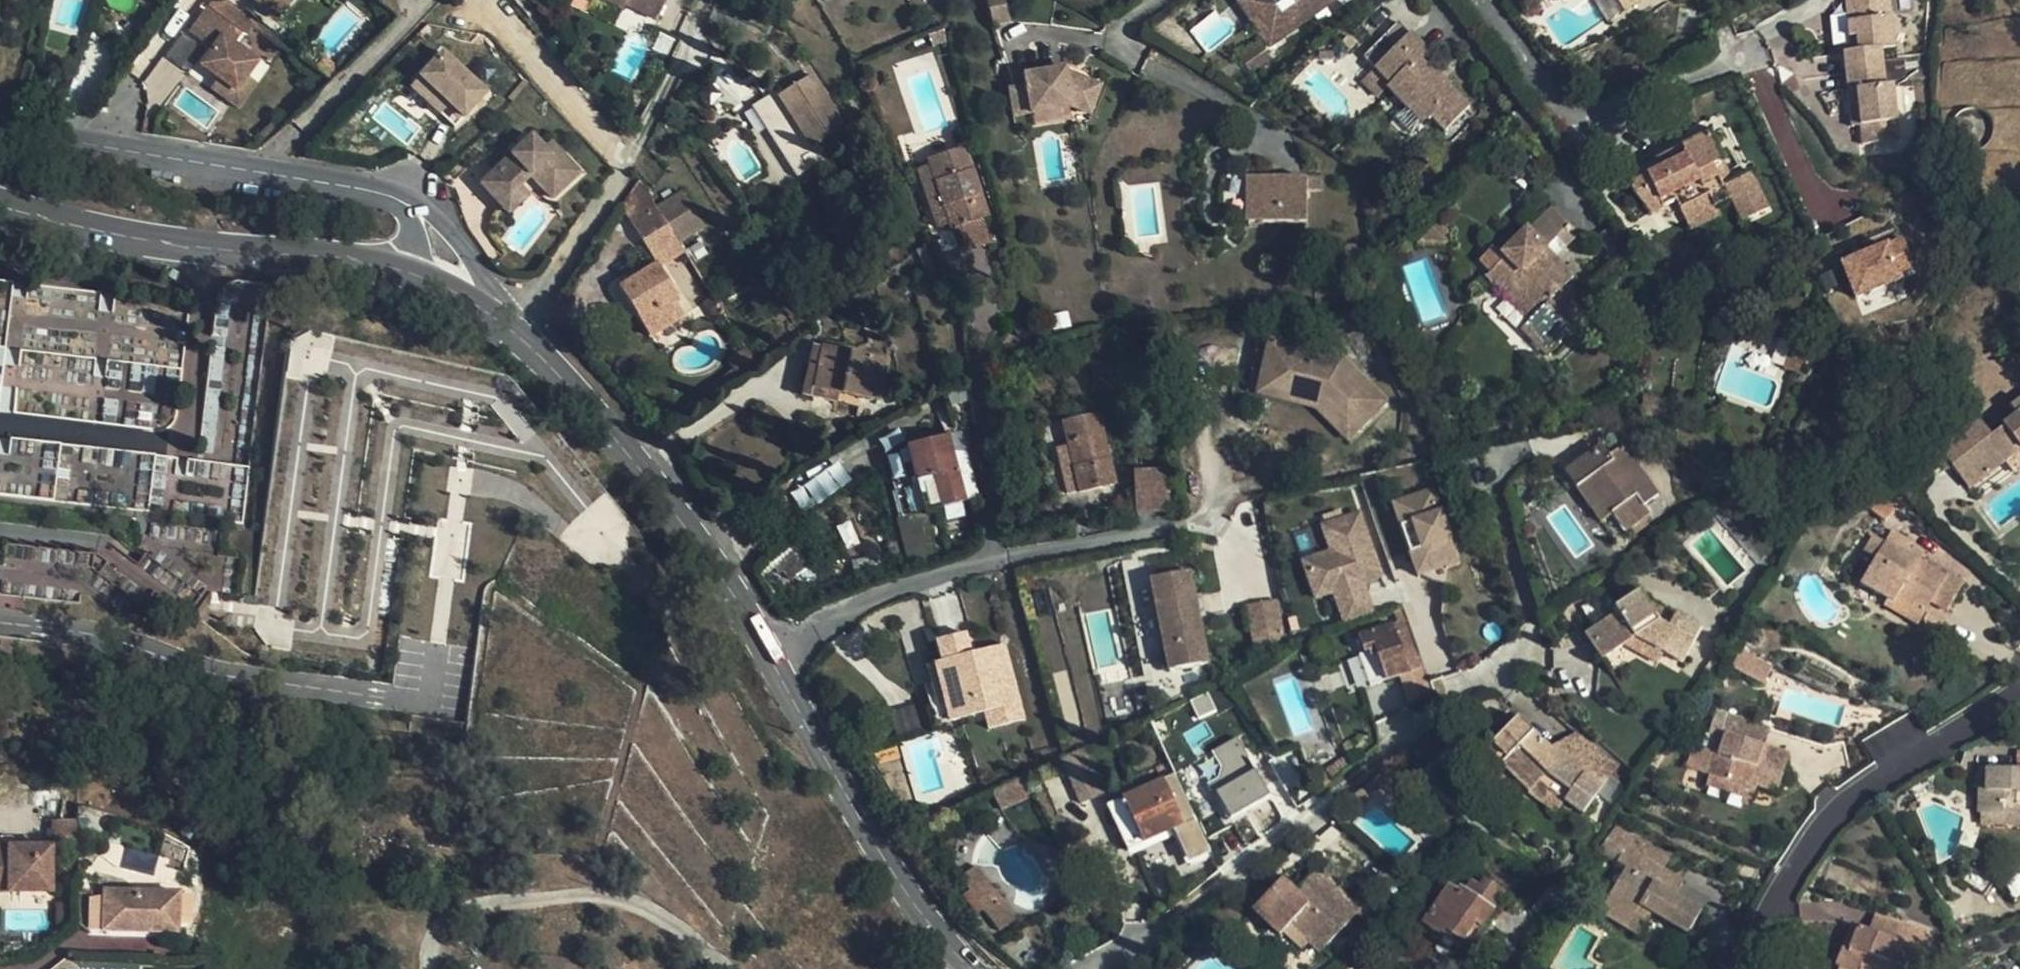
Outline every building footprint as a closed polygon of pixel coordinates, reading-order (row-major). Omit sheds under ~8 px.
[(272,17),(288,0),(254,0),(272,17)] [(595,5),(622,18),(625,13),(656,28),(669,0),(597,0),(595,5)] [(1000,0),(984,0),(989,22),(1004,18),(1000,0)] [(1246,0),(1242,0),(1232,7),(1250,33),(1263,23),(1246,0)] [(1336,0),(1246,0),(1263,23),(1250,33),(1264,52),(1336,0)] [(1624,9),(1637,0),(1618,0),(1624,9)] [(1863,130),(1865,148),(1901,143),(1893,89),(1886,90),(1882,53),(1895,51),(1889,0),(1865,0),(1846,3),(1852,56),(1846,58),(1853,117),(1861,116),(1863,130)] [(200,2),(183,25),(199,37),(208,26),(215,32),(211,37),(214,40),(211,44),(208,42),(193,60),(210,73),(227,87),(240,71),(250,58),(227,40),(235,30),(200,2)] [(1394,20),(1364,55),(1374,64),(1405,29),(1394,20)] [(1419,103),(1432,116),(1445,130),(1470,107),(1438,74),(1436,76),(1420,60),(1427,53),(1411,36),(1375,70),(1391,86),(1389,89),(1410,111),(1419,103)] [(441,45),(408,84),(457,127),(491,88),(441,45)] [(1267,64),(1255,48),(1235,62),(1247,79),(1267,64)] [(1008,89),(1014,116),(1071,105),(1090,114),(1103,83),(1066,67),(1024,75),(1026,86),(1008,89)] [(227,87),(210,73),(202,83),(229,104),(249,79),(240,71),(227,87)] [(812,146),(843,125),(811,74),(779,94),(799,125),(785,135),(801,159),(804,157),(809,165),(820,158),(812,146)] [(1423,124),(1432,116),(1419,103),(1410,111),(1423,124)] [(1854,131),(1863,130),(1861,116),(1853,117),(1854,131)] [(137,126),(133,140),(145,143),(148,129),(137,126)] [(509,156),(479,188),(500,209),(522,185),(528,179),(552,201),(579,173),(547,144),(541,150),(527,137),(516,149),(520,153),(513,161),(509,156)] [(1708,138),(1623,177),(1632,197),(1647,215),(1673,203),(1676,210),(1706,197),(1712,210),(1730,202),(1740,225),(1765,213),(1748,178),(1731,185),(1708,138)] [(950,229),(957,227),(981,219),(988,217),(965,147),(927,160),(929,166),(948,225),(950,229)] [(520,153),(516,149),(509,156),(513,161),(520,153)] [(935,229),(948,225),(929,166),(916,170),(935,229)] [(1323,189),(1323,176),(1248,176),(1248,222),(1309,221),(1309,190),(1323,189)] [(522,185),(500,209),(510,219),(532,195),(522,185)] [(1706,197),(1676,210),(1684,227),(1714,215),(1712,210),(1706,197)] [(663,227),(667,225),(652,201),(642,207),(644,211),(633,217),(636,221),(632,224),(642,239),(663,227)] [(1564,329),(1582,312),(1561,290),(1573,277),(1546,249),(1557,238),(1565,246),(1579,233),(1553,208),(1529,231),(1527,229),(1502,254),(1505,258),(1488,275),(1504,291),(1513,283),(1540,310),(1531,318),(1521,329),(1546,354),(1567,332),(1564,329)] [(981,219),(957,227),(964,251),(989,244),(981,219)] [(1418,242),(1417,248),(1447,249),(1449,223),(1439,223),(1418,242)] [(678,252),(663,227),(642,239),(657,263),(658,265),(678,252)] [(1852,293),(1914,275),(1903,235),(1840,253),(1852,293)] [(658,265),(657,263),(619,287),(649,336),(683,314),(672,297),(677,294),(658,265)] [(1358,275),(1358,264),(1345,264),(1345,275),(1358,275)] [(2,406),(6,364),(10,364),(18,282),(0,281),(0,406),(2,406)] [(1513,283),(1504,291),(1531,318),(1540,310),(1513,283)] [(1585,315),(1582,312),(1564,329),(1567,332),(1585,315)] [(1326,394),(1357,423),(1384,394),(1339,351),(1266,336),(1259,369),(1273,371),(1272,384),(1326,394)] [(814,386),(822,348),(812,345),(802,394),(858,407),(861,397),(814,386)] [(886,362),(822,348),(814,386),(861,397),(878,400),(886,362)] [(1347,434),(1357,423),(1326,394),(1272,384),(1273,371),(1259,369),(1255,390),(1315,403),(1347,434)] [(1946,467),(1948,468),(1952,466),(1968,487),(2019,448),(2019,398),(2010,406),(2017,416),(1991,435),(1979,420),(1959,435),(1935,452),(1946,467)] [(1062,421),(1068,445),(1078,490),(1079,492),(1117,483),(1101,413),(1062,421)] [(737,424),(713,437),(743,491),(787,467),(766,430),(746,440),(737,424)] [(965,500),(948,435),(905,446),(904,441),(885,452),(902,517),(965,500)] [(1604,460),(1611,455),(1602,444),(1596,449),(1604,460)] [(1078,490),(1068,445),(1056,448),(1067,493),(1078,490)] [(1617,509),(1612,513),(1626,531),(1650,513),(1645,505),(1659,494),(1624,446),(1611,455),(1604,460),(1596,449),(1566,471),(1578,487),(1593,476),(1617,509)] [(1968,487),(1977,499),(2019,466),(2019,448),(1968,487)] [(804,512),(852,481),(839,460),(790,492),(804,512)] [(1163,470),(1135,474),(1136,509),(1165,506),(1163,470)] [(1602,520),(1612,513),(1617,509),(1593,476),(1578,487),(1602,520)] [(1392,499),(1417,576),(1460,562),(1434,485),(1392,499)] [(1897,506),(1878,489),(1865,505),(1886,521),(1897,506)] [(1367,583),(1381,579),(1364,508),(1319,519),(1327,549),(1301,555),(1311,599),(1334,594),(1340,620),(1374,612),(1367,583)] [(453,514),(437,552),(432,563),(436,565),(428,587),(448,594),(461,560),(463,561),(469,545),(482,550),(492,554),(501,530),(468,517),(467,520),(453,514)] [(1892,529),(1885,541),(1876,556),(1860,582),(1888,599),(1893,602),(1899,594),(1925,609),(1931,601),(1946,610),(1963,582),(1946,572),(1944,575),(1906,552),(1911,541),(1892,529)] [(1876,556),(1885,541),(1874,534),(1865,549),(1876,556)] [(469,545),(463,561),(477,566),(482,550),(469,545)] [(896,560),(884,561),(885,569),(896,567),(896,560)] [(1173,671),(1177,670),(1172,646),(1185,643),(1179,616),(1197,612),(1207,663),(1212,662),(1192,570),(1153,579),(1173,671)] [(1659,620),(1644,597),(1640,590),(1615,607),(1617,611),(1586,632),(1604,659),(1625,645),(1636,637),(1663,651),(1683,661),(1701,627),(1675,612),(1669,625),(1659,620)] [(1917,624),(1925,609),(1899,594),(1893,602),(1888,599),(1885,605),(1917,624)] [(1249,604),(1255,632),(1287,625),(1281,597),(1249,604)] [(1675,612),(1644,597),(1659,620),(1669,625),(1675,612)] [(1930,604),(1924,617),(1941,624),(1947,611),(1930,604)] [(1172,646),(1177,670),(1205,663),(1207,663),(1197,612),(1179,616),(1185,643),(1172,646)] [(1377,647),(1389,679),(1411,670),(1394,623),(1360,635),(1365,651),(1377,647)] [(1258,650),(1290,642),(1287,625),(1255,632),(1258,650)] [(982,692),(987,706),(993,724),(1027,712),(1005,638),(988,644),(991,651),(974,656),(971,649),(964,627),(936,636),(942,656),(959,715),(977,709),(972,696),(982,692)] [(1636,637),(1625,645),(1657,662),(1663,651),(1636,637)] [(991,651),(988,644),(971,649),(974,656),(991,651)] [(1365,651),(1360,653),(1372,685),(1389,679),(1377,647),(1365,651)] [(939,722),(959,715),(942,656),(928,661),(940,702),(933,705),(939,722)] [(1772,667),(1757,659),(1750,673),(1764,682),(1772,667)] [(1209,690),(1189,700),(1198,717),(1216,710),(1209,690)] [(977,709),(987,706),(982,692),(972,696),(977,709)] [(1749,740),(1754,722),(1716,710),(1709,731),(1717,734),(1705,773),(1709,775),(1727,781),(1730,776),(1757,785),(1777,791),(1789,753),(1764,745),(1749,740)] [(1564,762),(1548,745),(1519,715),(1489,746),(1530,787),(1532,788),(1540,782),(1565,799),(1583,812),(1600,787),(1564,762)] [(1770,726),(1754,722),(1749,740),(1764,745),(1770,726)] [(1616,765),(1574,729),(1569,734),(1548,745),(1564,762),(1600,787),(1616,765)] [(1207,780),(1229,817),(1271,793),(1236,734),(1211,750),(1223,770),(1207,780)] [(1074,775),(1071,777),(1082,803),(1106,792),(1085,749),(1066,757),(1074,775)] [(1063,759),(1071,777),(1074,775),(1066,757),(1063,759)] [(1980,813),(2002,813),(2002,810),(2019,810),(2019,769),(1979,768),(1978,813),(1980,813)] [(1727,781),(1709,775),(1706,785),(1752,800),(1757,785),(1730,776),(1727,781)] [(1028,776),(995,791),(1004,809),(1036,794),(1028,776)] [(1158,836),(1184,824),(1164,780),(1108,805),(1124,839),(1130,836),(1135,846),(1158,836)] [(1532,788),(1530,787),(1528,791),(1556,812),(1565,799),(1540,782),(1532,788)] [(1980,813),(1980,823),(2019,824),(2019,810),(2002,810),(2002,813),(1980,813)] [(1606,836),(1625,848),(1627,845),(1664,866),(1671,855),(1615,822),(1606,836)] [(1191,837),(1184,824),(1158,836),(1164,849),(1191,837)] [(1130,836),(1124,839),(1129,848),(1135,846),(1130,836)] [(1600,909),(1628,927),(1641,905),(1652,912),(1687,932),(1702,908),(1676,893),(1666,887),(1675,873),(1664,866),(1627,845),(1625,848),(1617,860),(1626,866),(1600,909)] [(57,908),(57,880),(66,880),(66,871),(57,871),(57,862),(26,862),(17,851),(7,851),(0,859),(0,908),(57,908)] [(962,874),(972,887),(987,876),(977,863),(962,874)] [(1318,953),(1362,907),(1316,868),(1301,884),(1305,889),(1299,895),(1294,891),(1281,879),(1262,899),(1267,904),(1257,915),(1279,935),(1282,932),(1289,925),(1308,943),(1318,953)] [(1666,887),(1676,893),(1684,878),(1675,873),(1666,887)] [(972,887),(966,891),(980,910),(986,906),(1000,895),(1003,894),(988,874),(987,876),(972,887)] [(2019,898),(2019,875),(2002,884),(2014,901),(2019,898)] [(133,911),(134,930),(169,930),(169,919),(184,919),(184,930),(198,931),(198,920),(222,920),(222,879),(126,877),(125,911),(133,911)] [(1444,935),(1454,942),(1460,946),(1476,922),(1482,926),(1494,909),(1493,907),(1504,891),(1486,878),(1481,886),(1472,881),(1465,890),(1461,886),(1458,890),(1451,884),(1424,922),(1444,935)] [(1299,895),(1305,889),(1301,884),(1294,891),(1299,895)] [(1000,895),(986,906),(1002,928),(1017,917),(1000,895)] [(1257,915),(1267,904),(1262,899),(1252,910),(1257,915)] [(1641,905),(1628,927),(1639,934),(1652,912),(1641,905)] [(125,929),(134,930),(133,911),(125,911),(125,929)] [(1876,912),(1869,930),(1893,939),(1900,922),(1876,912)] [(169,919),(169,930),(184,930),(184,919),(169,919)] [(1869,930),(1852,923),(1835,965),(1839,966),(1845,968),(1914,968),(1920,954),(1925,957),(1931,942),(1925,940),(1927,932),(1900,922),(1893,939),(1869,930)] [(1308,943),(1289,925),(1282,932),(1301,950),(1308,943)] [(1446,955),(1454,942),(1444,935),(1435,947),(1446,955)]
